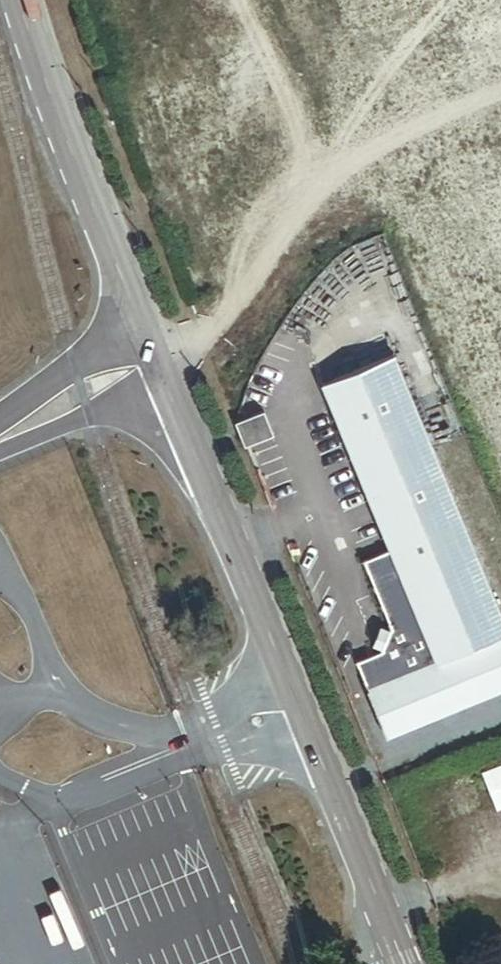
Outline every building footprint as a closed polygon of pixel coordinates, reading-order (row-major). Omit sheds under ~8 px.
[(365,683),(385,733),(500,685),(500,615),(387,350),(320,379),(387,544),(432,656),(365,683)] [(258,407),(235,417),(244,440),(268,429),(258,407)] [(380,644),(354,656),(365,683),(432,656),(387,544),(359,555),(386,623),(386,625),(380,644)] [(371,641),(380,644),(386,625),(376,623),(371,641)] [(481,769),(495,806),(500,804),(500,761),(481,769)] [(470,773),(433,786),(444,817),(481,804),(470,773)]
